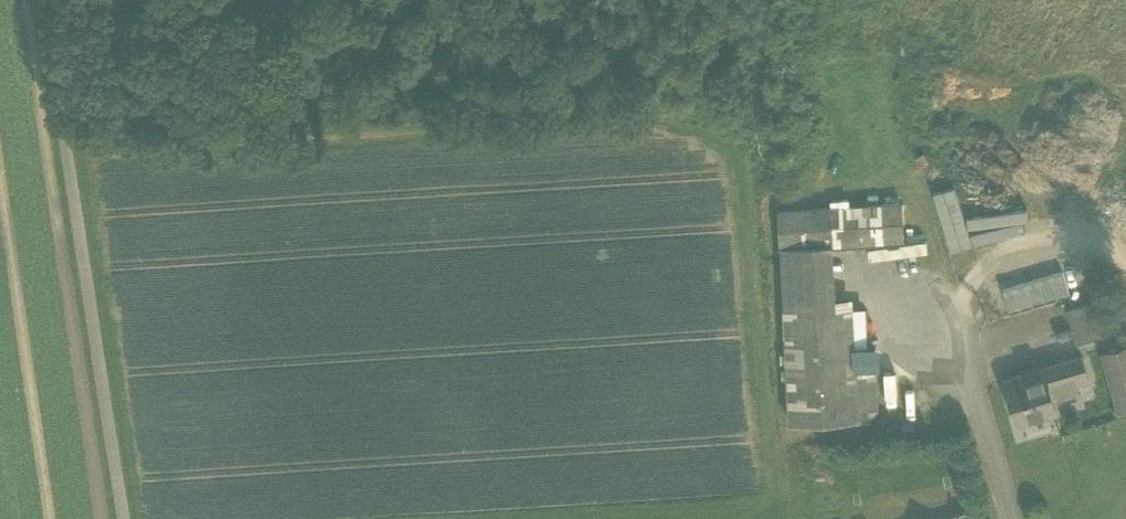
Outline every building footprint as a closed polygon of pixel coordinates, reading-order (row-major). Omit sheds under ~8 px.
[(901,203),(861,206),(863,243),(903,240),(901,203)] [(861,206),(839,207),(841,244),(863,243),(861,206)] [(839,207),(778,211),(781,248),(832,245),(841,244),(839,207)] [(950,220),(1010,221),(1010,210),(950,209),(950,220)] [(832,245),(781,248),(785,312),(836,310),(832,245)] [(1069,293),(1062,271),(1051,275),(1057,296),(1069,293)] [(1057,296),(1051,275),(1039,278),(1045,300),(1057,296)] [(1045,300),(1039,278),(1027,282),(1033,303),(1045,300)] [(1033,303),(1027,282),(1015,285),(1022,307),(1033,303)] [(1022,307),(1015,285),(1003,289),(1010,310),(1022,307)] [(785,312),(786,336),(853,332),(852,309),(836,310),(785,312)] [(853,332),(786,336),(791,425),(858,421),(855,369),(854,347),(853,332)] [(1102,351),(1119,409),(1125,407),(1125,344),(1102,351)] [(875,345),(854,347),(855,369),(873,368),(876,367),(875,345)] [(1082,357),(1068,361),(1075,384),(1076,383),(1089,380),(1082,357)] [(1032,373),(1005,381),(1016,418),(1056,407),(1053,399),(1078,392),(1076,383),(1075,384),(1068,361),(1031,372),(1032,373)] [(873,368),(855,369),(858,421),(866,421),(876,409),(873,368)] [(954,514),(955,517),(955,518),(975,518),(972,509),(954,514)]
